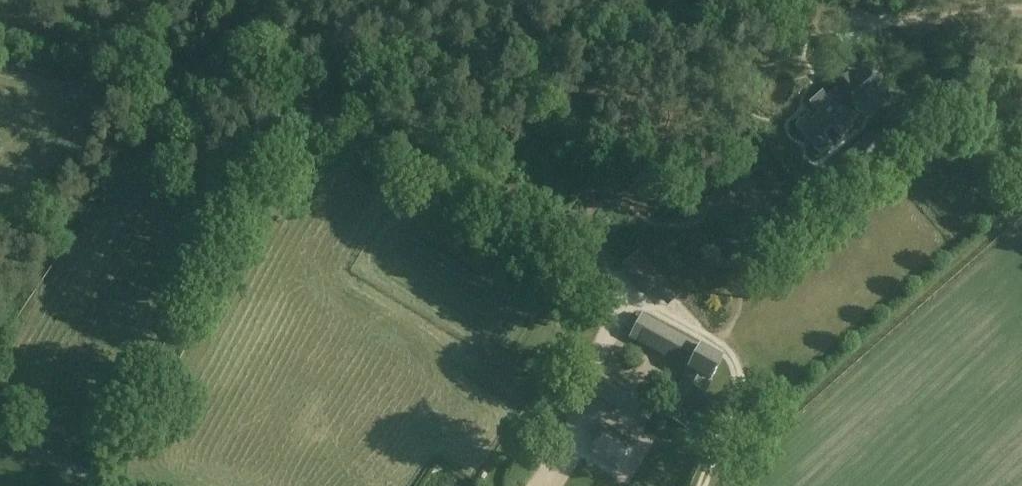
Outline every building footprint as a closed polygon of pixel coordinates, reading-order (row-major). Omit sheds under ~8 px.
[(822,92),(809,104),(818,114),(831,129),(840,140),(853,128),(850,125),(859,117),(863,121),(888,99),(865,72),(853,83),(848,77),(836,87),(837,89),(827,97),(822,92)] [(831,129),(818,114),(810,121),(806,116),(794,127),(820,157),(832,146),(823,136),(831,129)] [(859,172),(885,149),(872,134),(846,157),(859,172)] [(638,252),(621,266),(647,295),(663,280),(638,252)] [(671,262),(662,267),(672,283),(681,278),(671,262)] [(681,431),(721,364),(642,317),(629,339),(692,377),(666,422),(681,431)] [(633,388),(600,369),(586,392),(619,411),(633,388)] [(646,400),(639,414),(650,419),(657,405),(646,400)] [(636,446),(604,427),(590,452),(621,471),(636,446)]
